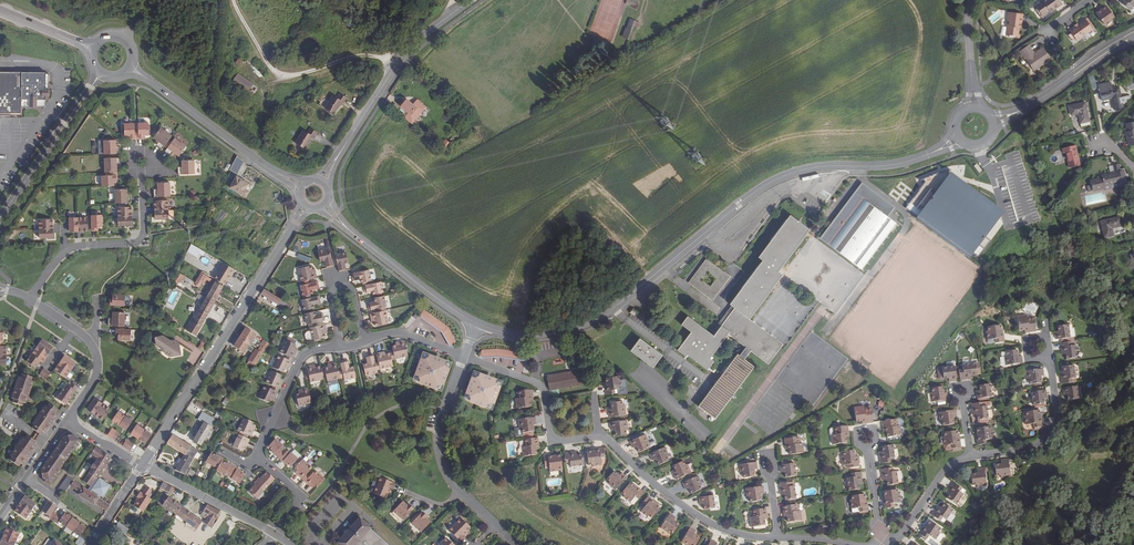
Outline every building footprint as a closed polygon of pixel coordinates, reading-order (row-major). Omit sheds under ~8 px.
[(1042,1),(1035,6),(1037,9),(1036,10),(1042,19),(1045,17),(1044,15),(1049,11),(1050,13),(1062,4),(1059,0),(1043,0),(1042,1)] [(1120,2),(1130,10),(1133,5),(1133,0),(1121,0),(1120,2)] [(1103,8),(1102,6),(1094,11),(1104,24),(1114,17),(1106,5),(1103,8)] [(1006,26),(1007,26),(1006,35),(1011,36),(1010,37),(1021,39),(1021,34),(1018,34),(1019,28),(1021,28),(1023,14),(1008,12),(1006,26)] [(626,28),(633,31),(634,26),(636,21),(630,19),(626,28)] [(1092,29),(1085,19),(1078,24),(1074,27),(1069,31),(1071,33),(1068,36),(1071,41),(1075,38),(1076,41),(1092,29)] [(626,28),(625,28),(622,38),(629,41),(633,31),(626,28)] [(1050,59),(1042,48),(1034,53),(1033,55),(1027,46),(1020,51),(1033,71),(1050,59)] [(10,113),(21,113),(21,107),(21,104),(43,105),(43,102),(45,102),(45,97),(45,87),(48,87),(48,74),(45,74),(40,74),(40,72),(30,72),(30,74),(21,74),(22,72),(0,71),(0,113),(10,113)] [(247,93),(253,85),(238,74),(232,82),(247,93)] [(1110,82),(1099,84),(1102,101),(1111,99),(1114,110),(1123,108),(1122,104),(1128,102),(1127,99),(1130,99),(1129,96),(1120,98),(1118,87),(1111,88),(1110,82)] [(340,94),(338,98),(333,96),(325,108),(334,114),(340,105),(342,105),(346,98),(340,94)] [(408,113),(404,117),(412,124),(426,107),(417,99),(413,104),(407,99),(400,107),(408,113)] [(1089,121),(1085,102),(1069,106),(1071,115),(1078,114),(1080,123),(1089,121)] [(1126,123),(1127,127),(1125,128),(1129,146),(1133,145),(1133,122),(1126,123)] [(135,134),(134,126),(124,126),(124,138),(129,138),(130,138),(131,141),(135,141),(135,134)] [(149,138),(148,126),(138,126),(138,134),(138,141),(143,141),(143,138),(144,138),(149,138)] [(169,140),(172,136),(161,128),(154,137),(157,140),(159,141),(158,143),(156,144),(162,149),(165,146),(169,140)] [(310,129),(308,133),(303,131),(296,143),(305,148),(310,139),(312,140),(316,133),(310,129)] [(167,148),(165,151),(171,155),(172,153),(173,152),(175,153),(179,156),(186,146),(175,138),(172,142),(167,148)] [(103,140),(104,154),(120,154),(120,146),(118,146),(116,146),(116,144),(115,140),(103,140)] [(450,143),(446,140),(439,147),(444,151),(450,143)] [(1069,168),(1079,166),(1075,146),(1062,149),(1063,153),(1065,153),(1069,168)] [(229,170),(237,174),(244,161),(236,157),(229,170)] [(120,158),(104,158),(105,172),(117,172),(116,168),(116,165),(118,165),(120,165),(120,158)] [(178,175),(194,174),(194,160),(182,161),(182,165),(182,167),(180,167),(178,167),(178,175)] [(979,173),(983,171),(977,164),(974,166),(979,173)] [(1113,171),(1112,171),(1113,173),(1114,173),(1114,174),(1124,172),(1126,183),(1130,182),(1128,174),(1126,174),(1124,169),(1120,169),(1119,164),(1112,166),(1113,171)] [(1118,186),(1127,184),(1126,183),(1124,172),(1114,174),(1114,173),(1113,173),(1101,176),(1101,178),(1090,181),(1091,185),(1087,186),(1088,192),(1092,191),(1093,191),(1105,189),(1105,190),(1118,187),(1118,186)] [(972,260),(1007,215),(951,174),(918,218),(972,260)] [(117,175),(101,176),(102,186),(114,186),(114,181),(114,180),(117,180),(117,175)] [(246,189),(249,184),(236,176),(230,187),(246,197),(249,191),(246,189)] [(155,197),(171,196),(170,182),(158,183),(158,187),(159,189),(156,189),(154,190),(155,197)] [(863,270),(896,222),(889,217),(895,207),(860,182),(820,241),(863,270)] [(113,190),(113,203),(129,203),(129,195),(127,196),(125,196),(125,193),(125,189),(113,190)] [(903,195),(899,202),(906,206),(910,199),(903,195)] [(155,201),(155,211),(169,210),(168,201),(155,201)] [(116,208),(116,217),(130,216),(129,207),(116,208)] [(155,219),(169,219),(169,210),(155,211),(155,219)] [(807,232),(809,229),(790,214),(758,257),(762,260),(729,304),(734,308),(713,336),(687,316),(681,325),(690,332),(677,350),(686,357),(687,355),(707,370),(708,369),(714,373),(716,370),(710,366),(714,361),(710,358),(728,334),(745,347),(739,355),(737,354),(698,406),(715,419),(754,366),(744,359),(750,351),(768,364),(783,344),(749,319),(782,274),(778,271),(807,232)] [(102,227),(102,215),(91,216),(92,231),(96,231),(96,227),(98,227),(102,227)] [(117,226),(130,225),(130,216),(116,217),(117,226)] [(87,217),(78,218),(78,231),(88,231),(87,217)] [(1121,226),(1119,217),(1100,221),(1104,238),(1113,235),(1111,228),(1121,226)] [(69,218),(69,232),(78,231),(78,218),(69,218)] [(39,220),(39,229),(53,229),(52,219),(39,220)] [(39,238),(53,238),(53,229),(39,229),(39,238)] [(190,245),(183,260),(199,268),(202,262),(207,265),(210,260),(203,257),(205,252),(190,245)] [(327,268),(334,266),(329,247),(318,250),(321,261),(325,260),(327,268)] [(335,253),(339,271),(346,270),(344,262),(349,261),(346,250),(335,253)] [(297,258),(309,262),(310,258),(299,253),(297,258)] [(712,300),(730,277),(706,259),(688,282),(712,300)] [(220,269),(214,278),(223,284),(226,279),(227,280),(230,275),(229,274),(232,269),(222,262),(219,268),(220,269)] [(300,268),(303,281),(310,280),(318,278),(317,271),(314,272),(313,269),(313,265),(300,268)] [(370,269),(351,273),(353,280),(361,278),(362,283),(364,283),(367,282),(373,280),(370,269)] [(186,277),(177,272),(172,282),(177,285),(179,282),(181,283),(183,279),(185,280),(186,277)] [(208,281),(210,278),(201,272),(199,275),(204,279),(204,280),(206,281),(206,280),(208,281)] [(303,284),(300,284),(303,296),(310,294),(313,293),(313,289),(320,287),(319,280),(310,282),(303,284)] [(384,292),(382,280),(367,284),(364,284),(363,284),(365,291),(373,290),(374,294),(384,292)] [(223,286),(215,281),(207,295),(206,298),(214,303),(223,286)] [(261,293),(279,304),(280,303),(278,302),(280,298),(264,289),(261,293)] [(109,305),(124,305),(125,295),(113,294),(112,299),(112,300),(109,300),(109,305)] [(388,306),(385,294),(375,297),(376,301),(368,303),(369,310),(388,306)] [(321,301),(319,295),(311,297),(302,299),(301,299),(303,311),(314,308),(313,303),(321,301)] [(982,306),(987,299),(984,297),(978,304),(982,306)] [(200,309),(208,313),(214,303),(206,298),(203,302),(200,309)] [(454,345),(456,339),(448,324),(424,308),(421,313),(419,314),(443,330),(450,344),(454,345)] [(196,335),(208,313),(200,309),(187,331),(196,335)] [(376,325),(388,322),(385,309),(370,312),(371,319),(374,319),(375,321),(376,325)] [(316,316),(315,311),(304,314),(307,325),(320,322),(325,321),(324,314),(316,316)] [(108,325),(124,326),(125,312),(113,312),(113,316),(112,318),(110,318),(108,318),(108,325)] [(1035,318),(1028,319),(1028,318),(1028,316),(1018,317),(1020,331),(1025,330),(1029,330),(1029,333),(1037,332),(1035,318)] [(328,330),(326,323),(320,325),(310,327),(311,330),(313,340),(314,340),(326,337),(325,334),(325,331),(328,330)] [(987,340),(992,340),(992,344),(1004,342),(1003,332),(1002,332),(1001,326),(987,328),(988,332),(986,332),(987,340)] [(1060,332),(1056,333),(1057,340),(1072,338),(1070,326),(1059,327),(1060,332)] [(240,338),(249,344),(251,342),(256,334),(246,328),(241,336),(240,338)] [(118,340),(131,340),(131,330),(116,329),(115,333),(119,333),(118,340)] [(164,335),(156,337),(157,345),(165,350),(166,353),(171,356),(182,354),(181,349),(178,347),(178,345),(180,343),(175,340),(172,341),(164,335)] [(249,344),(240,338),(239,338),(234,347),(244,353),(246,349),(251,352),(254,348),(249,345),(249,344)] [(653,367),(662,355),(639,338),(630,350),(653,367)] [(53,347),(42,340),(37,347),(48,355),(53,347)] [(260,346),(259,347),(265,351),(269,344),(264,340),(260,346)] [(297,352),(296,351),(297,349),(295,348),(296,345),(288,341),(282,353),(288,356),(294,359),(297,352)] [(205,350),(208,345),(202,342),(199,347),(205,350)] [(399,346),(396,347),(393,347),(396,360),(409,357),(405,342),(398,343),(399,346)] [(1063,353),(1065,353),(1066,356),(1067,361),(1077,359),(1075,347),(1071,347),(1070,342),(1062,343),(1063,353)] [(37,347),(32,355),(40,361),(42,363),(48,355),(37,347)] [(484,350),(481,355),(484,357),(499,356),(526,362),(528,355),(499,349),(484,350)] [(251,371),(258,360),(262,354),(256,350),(249,360),(249,361),(245,367),(251,371)] [(387,352),(384,353),(383,350),(376,352),(379,361),(380,368),(393,364),(392,358),(390,351),(387,352)] [(1008,356),(1005,356),(1007,365),(1024,363),(1023,356),(1019,356),(1018,350),(1007,351),(1008,356)] [(366,374),(378,371),(377,369),(375,362),(373,353),(366,354),(368,362),(364,364),(366,374)] [(443,379),(446,371),(445,371),(448,361),(446,360),(445,362),(428,357),(428,354),(426,353),(423,362),(422,362),(419,370),(420,371),(418,375),(421,376),(420,379),(422,379),(421,382),(433,387),(434,384),(437,385),(438,382),(441,383),(442,379),(443,379)] [(35,368),(40,361),(32,355),(27,362),(35,368)] [(65,355),(60,363),(71,371),(77,363),(65,355)] [(286,359),(280,356),(275,368),(284,372),(285,369),(288,370),(289,368),(290,368),(293,362),(286,359)] [(350,367),(348,359),(340,361),(345,379),(357,376),(354,366),(350,367)] [(328,380),(341,377),(337,362),(330,363),(331,366),(328,367),(325,367),(327,375),(328,380)] [(60,363),(54,371),(65,379),(71,371),(60,363)] [(317,366),(315,367),(314,364),(307,366),(308,369),(310,378),(311,382),(324,378),(323,375),(321,365),(317,366)] [(965,372),(960,372),(961,381),(971,379),(970,377),(974,376),(979,376),(977,365),(965,367),(965,372)] [(1074,365),(1063,366),(1064,371),(1064,375),(1062,375),(1063,385),(1072,383),(1071,378),(1076,378),(1074,365)] [(586,387),(583,366),(549,372),(553,393),(586,387)] [(940,380),(949,378),(950,382),(957,381),(955,367),(940,369),(939,370),(940,380)] [(44,368),(39,375),(43,377),(47,371),(44,368)] [(1041,376),(1045,376),(1044,369),(1027,372),(1028,381),(1031,381),(1031,385),(1042,383),(1041,376)] [(47,371),(43,377),(47,380),(51,373),(47,371)] [(283,375),(273,371),(268,383),(274,386),(281,389),(283,383),(282,382),(283,380),(281,379),(283,375)] [(618,379),(618,375),(614,375),(610,376),(609,373),(605,374),(605,377),(606,383),(604,383),(606,394),(618,392),(617,388),(621,387),(620,379),(618,379)] [(31,381),(32,377),(22,374),(21,378),(19,377),(11,398),(14,399),(12,403),(22,406),(23,402),(26,403),(33,382),(31,381)] [(498,383),(497,386),(479,379),(480,377),(478,375),(474,385),(473,384),(470,392),(471,393),(469,397),(471,398),(470,401),(473,402),(472,404),(484,409),(485,407),(488,408),(489,405),(491,406),(493,402),(494,402),(497,394),(496,394),(500,384),(498,383)] [(78,387),(72,383),(69,387),(75,391),(78,387)] [(71,398),(75,391),(69,387),(66,385),(62,392),(71,398)] [(980,386),(981,392),(977,392),(978,399),(993,397),(991,385),(980,386)] [(299,404),(312,400),(308,386),(302,387),(302,389),(299,390),(300,391),(296,392),(299,404)] [(276,399),(279,392),(272,389),(266,387),(261,399),(270,403),(271,400),(274,401),(275,398),(276,399)] [(1080,399),(1078,387),(1064,389),(1065,396),(1069,395),(1069,400),(1080,399)] [(929,394),(927,394),(929,404),(946,401),(945,395),(941,395),(940,388),(929,390),(929,394)] [(516,410),(530,408),(529,403),(529,399),(532,398),(531,391),(517,393),(518,399),(517,399),(515,400),(516,410)] [(66,405),(71,398),(62,392),(57,399),(66,405)] [(1044,399),(1048,399),(1047,392),(1033,393),(1034,405),(1045,404),(1044,399)] [(95,414),(102,403),(95,398),(88,409),(95,414)] [(608,410),(609,417),(624,415),(622,401),(611,403),(612,410),(608,410)] [(53,411),(55,408),(47,402),(45,405),(43,404),(30,423),(32,424),(30,427),(38,433),(40,430),(42,431),(55,412),(53,411)] [(109,408),(102,403),(95,414),(102,419),(109,408)] [(981,403),(973,404),(974,414),(976,414),(977,417),(978,422),(988,420),(986,408),(982,409),(981,403)] [(854,407),(856,421),(862,420),(865,420),(866,423),(873,422),(872,408),(865,409),(865,408),(864,406),(854,407)] [(1042,415),(1041,415),(1040,409),(1026,411),(1027,415),(1025,415),(1026,423),(1031,423),(1032,427),(1043,426),(1042,415)] [(957,418),(956,411),(940,413),(941,423),(943,422),(944,427),(954,425),(953,418),(957,418)] [(112,421),(119,425),(125,416),(118,412),(112,421)] [(125,416),(119,425),(126,430),(132,421),(125,416)] [(240,430),(253,436),(256,430),(255,429),(256,427),(254,426),(255,423),(245,418),(240,430)] [(538,425),(538,418),(521,421),(522,430),(524,430),(525,434),(536,433),(535,426),(538,425)] [(896,419),(882,420),(883,428),(886,428),(888,437),(902,435),(901,425),(897,425),(896,419)] [(214,425),(206,420),(204,423),(212,428),(213,429),(215,425),(214,425)] [(628,429),(627,420),(610,423),(611,429),(615,429),(616,436),(627,434),(626,429),(628,429)] [(204,423),(196,437),(202,441),(200,445),(201,446),(212,428),(204,423)] [(844,438),(843,434),(846,433),(845,426),(837,427),(836,423),(832,424),(833,427),(832,427),(833,434),(831,434),(829,435),(831,445),(845,443),(844,438)] [(131,433),(138,438),(144,429),(137,424),(131,433)] [(978,433),(977,433),(978,444),(990,443),(990,438),(994,438),(993,429),(991,429),(991,425),(978,427),(978,433)] [(138,438),(145,442),(151,433),(144,429),(138,438)] [(949,451),(962,450),(961,446),(960,436),(958,436),(957,430),(944,432),(945,436),(943,436),(944,445),(948,444),(949,451)] [(62,469),(81,440),(73,435),(65,437),(42,470),(43,479),(46,481),(45,482),(51,487),(63,470),(62,469)] [(198,451),(173,435),(172,436),(167,443),(185,455),(176,469),(168,464),(167,466),(184,475),(198,451)] [(252,440),(241,435),(240,435),(235,447),(245,451),(247,446),(248,443),(250,444),(252,440)] [(539,450),(538,446),(542,445),(540,438),(535,439),(535,435),(528,436),(528,440),(527,440),(528,446),(526,447),(524,447),(526,457),(540,455),(539,450)] [(29,445),(31,442),(23,436),(21,440),(19,438),(6,457),(8,458),(6,461),(14,467),(16,464),(18,465),(31,447),(29,445)] [(639,453),(649,449),(643,436),(630,442),(633,449),(636,447),(639,453)] [(798,436),(784,438),(786,445),(788,445),(789,449),(790,454),(804,452),(803,443),(800,443),(799,443),(798,436)] [(200,445),(202,441),(196,437),(193,441),(200,445)] [(277,439),(270,446),(274,450),(277,453),(276,454),(279,457),(287,448),(277,439)] [(893,456),(892,443),(881,445),(882,450),(882,454),(880,454),(881,463),(889,462),(888,457),(893,456)] [(138,447),(136,454),(141,456),(144,450),(138,447)] [(99,480),(97,479),(110,459),(111,458),(96,448),(91,455),(98,459),(83,481),(91,486),(88,490),(102,499),(103,498),(103,499),(112,487),(100,479),(99,480)] [(668,457),(664,448),(648,455),(651,461),(655,460),(658,466),(668,462),(666,457),(668,457)] [(289,450),(282,459),(285,461),(286,460),(289,463),(293,467),(302,456),(296,451),(293,454),(289,450)] [(594,451),(594,453),(588,454),(590,467),(594,467),(594,468),(603,467),(602,463),(606,462),(605,450),(594,451)] [(843,456),(842,456),(843,465),(847,465),(848,468),(859,466),(859,463),(860,463),(859,456),(855,457),(854,450),(843,451),(843,456)] [(208,459),(206,461),(220,469),(224,461),(226,458),(222,456),(221,458),(218,456),(212,452),(209,457),(208,459)] [(585,465),(584,455),(579,456),(575,456),(575,454),(565,455),(566,463),(572,463),(573,467),(585,465)] [(555,458),(555,456),(544,457),(546,470),(550,469),(550,474),(559,472),(559,471),(563,470),(562,457),(555,458)] [(297,467),(299,469),(298,471),(300,473),(299,474),(305,479),(309,473),(315,467),(304,458),(297,467)] [(1001,477),(1010,475),(1008,458),(1001,459),(1002,463),(995,464),(996,475),(1001,474),(1001,477)] [(782,464),(780,464),(781,472),(785,471),(786,476),(796,475),(795,462),(791,463),(790,460),(781,461),(782,464)] [(220,469),(219,470),(230,477),(236,466),(233,464),(232,466),(229,464),(224,461),(220,469)] [(675,480),(689,474),(691,473),(688,464),(686,465),(684,461),(674,465),(677,472),(673,473),(675,480)] [(754,469),(758,468),(757,461),(749,462),(749,461),(742,462),(742,463),(740,464),(741,473),(743,473),(744,477),(755,476),(754,469)] [(236,466),(230,477),(242,483),(246,476),(247,474),(243,472),(239,470),(240,468),(236,466)] [(890,468),(882,469),(883,478),(885,478),(886,482),(886,487),(897,485),(895,473),(891,473),(890,468)] [(978,484),(978,486),(987,485),(985,468),(978,469),(978,473),(972,474),(973,485),(978,484)] [(311,475),(307,481),(312,486),(313,484),(315,486),(317,484),(320,487),(327,478),(317,469),(311,475)] [(261,477),(258,480),(268,488),(276,478),(268,471),(265,475),(262,478),(261,477)] [(861,485),(860,481),(863,481),(861,471),(853,473),(854,478),(849,478),(851,491),(861,490),(861,485)] [(611,485),(610,487),(617,493),(628,479),(622,475),(620,478),(614,474),(607,482),(611,485)] [(702,485),(698,476),(682,483),(685,489),(689,488),(692,494),(702,490),(700,485),(702,485)] [(58,491),(64,496),(71,486),(74,481),(68,477),(58,491)] [(392,490),(394,484),(380,477),(373,493),(386,498),(389,493),(390,489),(392,490)] [(256,483),(257,484),(255,487),(251,491),(259,498),(268,488),(258,480),(256,483)] [(88,490),(74,481),(71,486),(79,492),(78,494),(94,505),(96,504),(106,511),(110,505),(102,499),(88,490)] [(949,489),(951,490),(949,493),(946,497),(955,503),(962,492),(958,490),(961,485),(954,481),(949,489)] [(783,495),(784,501),(794,499),(793,487),(788,487),(787,482),(779,483),(780,492),(783,492),(783,495)] [(635,486),(635,487),(630,483),(621,493),(624,496),(623,497),(630,503),(632,499),(636,502),(643,493),(635,486)] [(171,494),(176,488),(169,484),(165,490),(171,494)] [(764,492),(763,485),(746,488),(747,497),(750,497),(750,501),(761,500),(760,493),(764,492)] [(134,507),(143,513),(151,501),(147,498),(151,491),(147,488),(142,495),(140,493),(136,498),(139,499),(134,507)] [(885,497),(883,497),(884,508),(897,507),(896,502),(901,502),(899,493),(898,493),(897,489),(884,491),(885,497)] [(720,505),(717,493),(703,496),(703,497),(698,497),(699,504),(703,504),(703,509),(714,508),(714,506),(720,505)] [(855,508),(856,512),(868,510),(867,500),(865,500),(865,494),(851,496),(852,499),(850,500),(851,508),(855,508)] [(20,503),(31,511),(36,504),(25,497),(20,503)] [(181,506),(169,497),(163,505),(175,514),(181,506)] [(648,517),(651,519),(660,509),(655,505),(656,504),(648,497),(640,506),(643,509),(640,512),(647,518),(648,517)] [(953,506),(944,501),(941,505),(939,508),(937,507),(932,515),(939,519),(942,515),(946,517),(953,506)] [(53,511),(56,507),(49,502),(42,511),(50,517),(53,511)] [(403,502),(393,511),(402,521),(413,509),(409,504),(407,506),(403,502)] [(15,510),(26,518),(31,511),(20,503),(15,510)] [(802,525),(800,510),(798,511),(799,516),(797,516),(795,504),(782,506),(784,518),(787,517),(787,521),(788,527),(802,525)] [(200,516),(207,519),(205,523),(206,524),(210,527),(212,528),(215,524),(213,523),(220,511),(207,505),(202,513),(200,516)] [(175,514),(197,530),(203,522),(203,521),(181,506),(175,514)] [(764,519),(764,516),(767,515),(766,508),(752,509),(753,516),(752,516),(750,516),(751,527),(765,525),(764,519)] [(49,518),(53,521),(58,514),(53,511),(50,517),(49,518)] [(427,517),(423,512),(412,523),(421,532),(430,523),(426,518),(427,517)] [(72,518),(65,513),(62,517),(59,522),(66,527),(72,518)] [(59,522),(62,517),(58,514),(53,521),(58,523),(59,522)] [(674,518),(669,514),(658,527),(665,533),(667,531),(670,534),(677,526),(672,521),(674,518)] [(73,532),(79,523),(72,518),(66,527),(73,532)] [(370,529),(371,528),(359,518),(336,543),(339,544),(388,544),(370,529)] [(466,532),(471,528),(461,518),(449,531),(460,542),(465,537),(463,535),(466,532)] [(939,531),(941,527),(930,520),(927,525),(926,524),(920,533),(930,540),(932,537),(936,539),(941,532),(939,531)] [(127,535),(130,530),(119,522),(115,527),(127,535)] [(197,530),(200,532),(206,524),(205,523),(203,522),(197,530)] [(85,543),(88,539),(81,535),(86,527),(79,523),(73,532),(80,536),(78,539),(85,543)] [(19,535),(7,529),(3,537),(16,543),(19,535)] [(694,532),(688,529),(680,543),(683,544),(695,544),(698,539),(693,536),(694,532)] [(127,541),(120,536),(114,544),(124,544),(127,541)]
